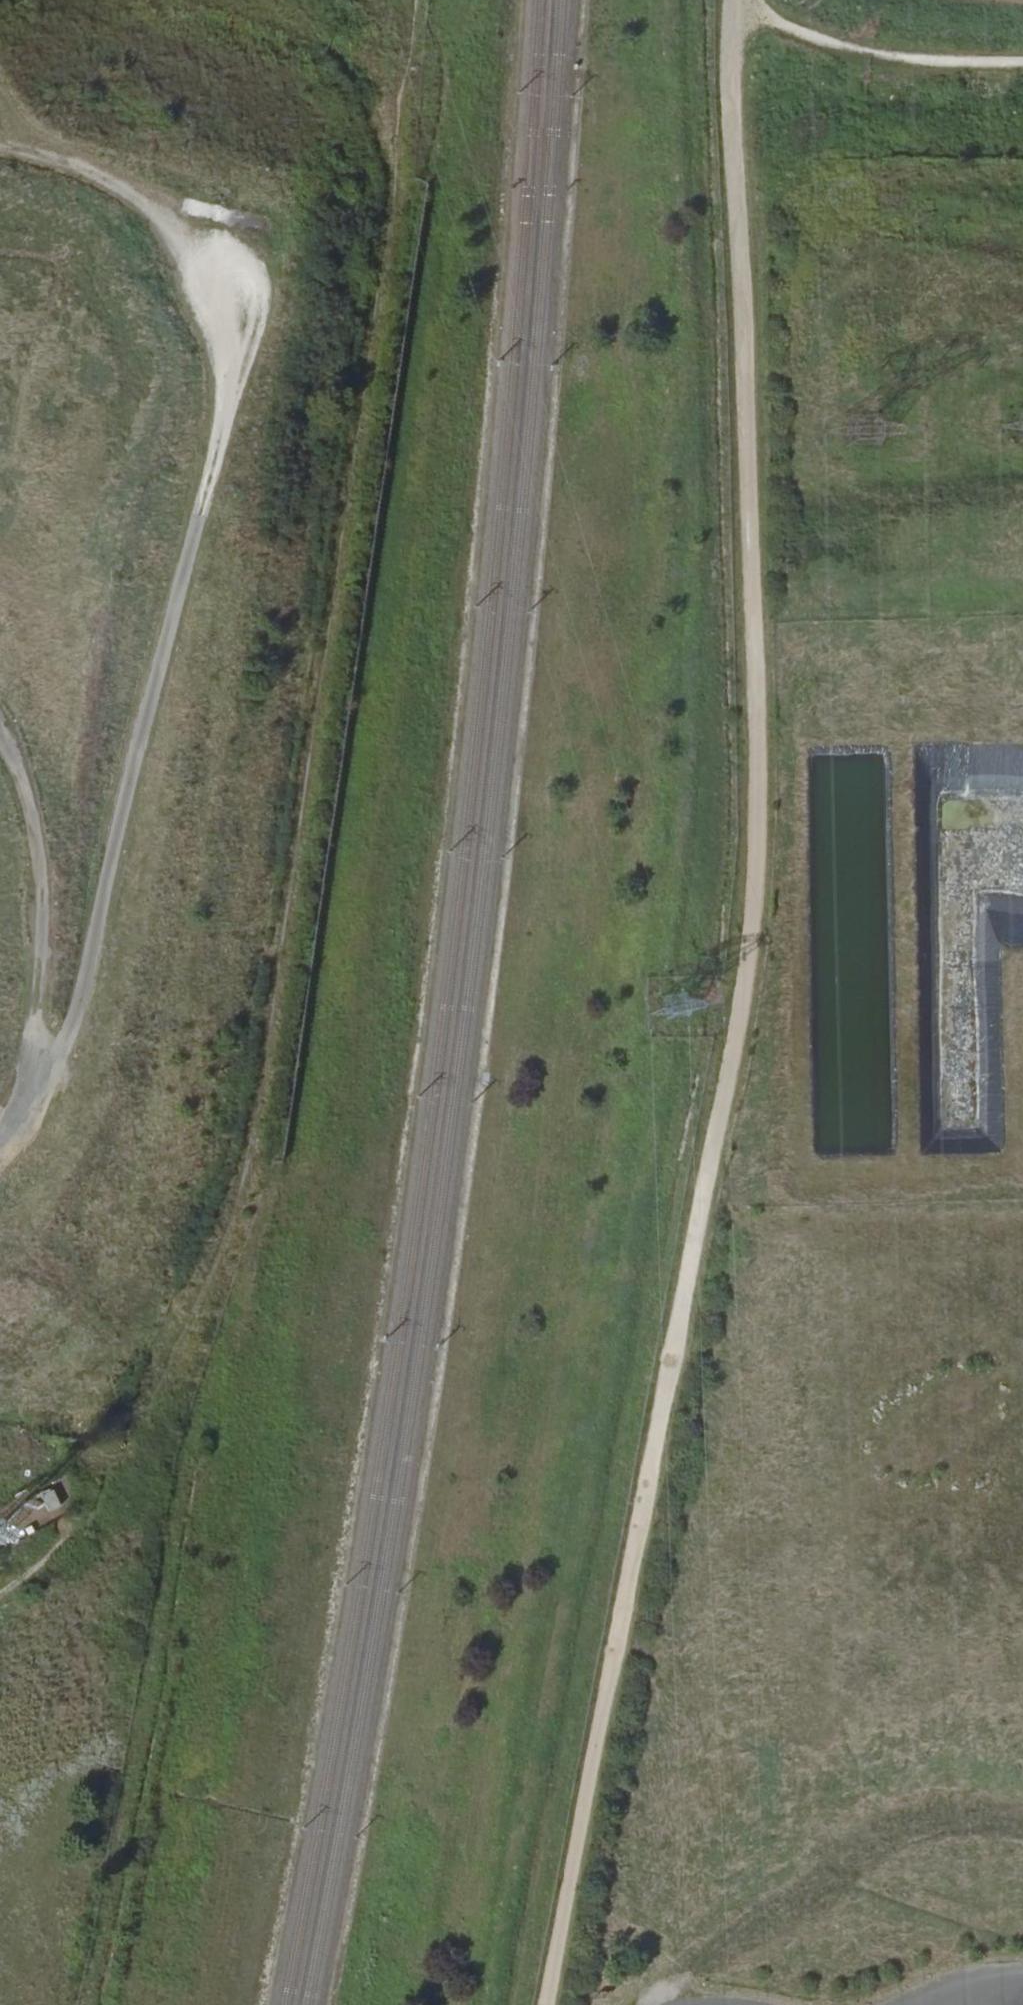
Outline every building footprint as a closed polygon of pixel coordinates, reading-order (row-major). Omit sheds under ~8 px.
[(48,1512),(62,1507),(55,1487),(40,1493),(48,1512)]
